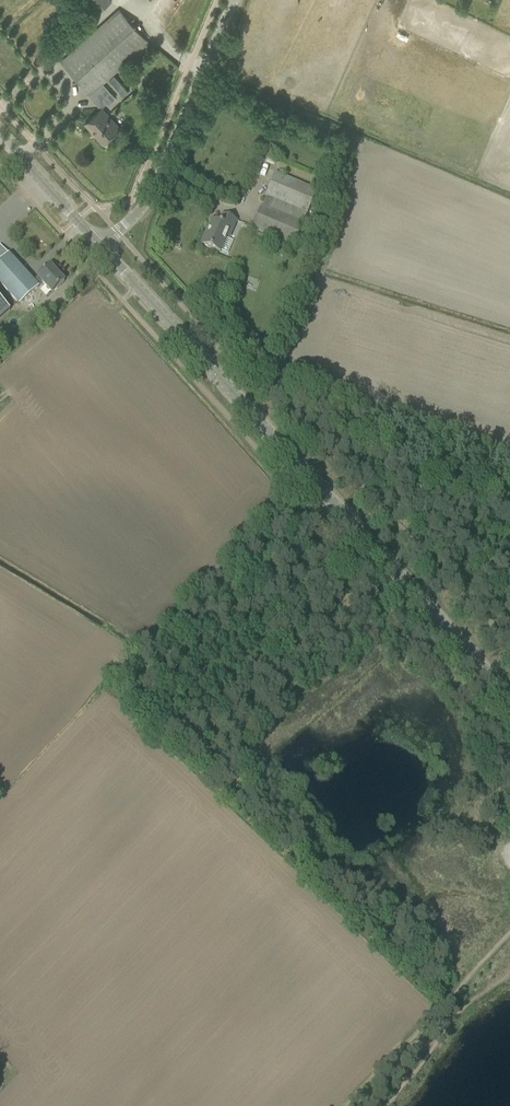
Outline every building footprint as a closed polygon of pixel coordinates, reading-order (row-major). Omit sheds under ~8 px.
[(8,19),(24,4),(20,0),(8,0),(0,8),(0,11),(8,19)] [(95,15),(112,0),(81,0),(95,15)] [(102,84),(148,42),(119,9),(61,62),(89,93),(87,94),(100,109),(85,123),(103,143),(118,130),(107,118),(109,116),(101,108),(107,103),(108,105),(116,98),(102,84)] [(128,67),(120,74),(126,81),(127,80),(132,85),(138,80),(128,67)] [(294,245),(317,190),(275,173),(266,196),(267,196),(263,206),(262,206),(252,228),(294,245)] [(212,220),(201,244),(220,252),(220,251),(227,254),(233,242),(226,239),(230,228),(233,230),(236,221),(222,215),(219,223),(212,220)] [(38,287),(38,286),(42,282),(52,293),(64,282),(50,266),(33,282),(1,245),(0,246),(0,284),(1,285),(17,303),(19,305),(38,287)] [(10,312),(0,301),(0,320),(10,312)]
